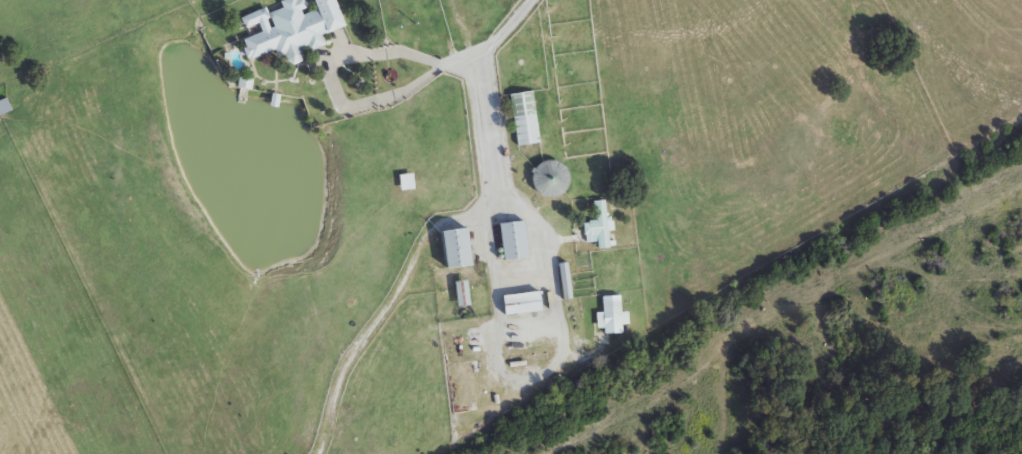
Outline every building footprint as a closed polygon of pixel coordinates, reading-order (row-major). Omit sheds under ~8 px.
[(282,2),(292,0),(307,0),(309,14),(319,12),(317,0),(338,0),(344,30),(324,34),(327,47),(304,52),(306,63),(291,67),(288,53),(251,60),(247,39),(264,36),(262,26),(247,29),(244,17),(268,12),(269,14),(284,11),(282,2)] [(541,144),(519,147),(512,96),(535,93),(541,144)] [(14,111),(0,118),(0,103),(7,99),(14,111)] [(535,171),(559,160),(572,191),(549,202),(535,171)] [(401,177),(415,175),(416,190),(403,192),(401,177)] [(612,249),(599,250),(598,243),(587,244),(586,223),(597,223),(595,203),(609,202),(612,249)] [(532,259),(508,262),(503,225),(527,222),(532,259)] [(452,270),(448,233),(473,229),(477,267),(452,270)] [(565,301),(562,265),(571,265),(574,301),(565,301)] [(458,283),(471,282),(473,307),(461,308),(458,283)] [(544,293),(546,313),(508,316),(506,297),(544,293)]
